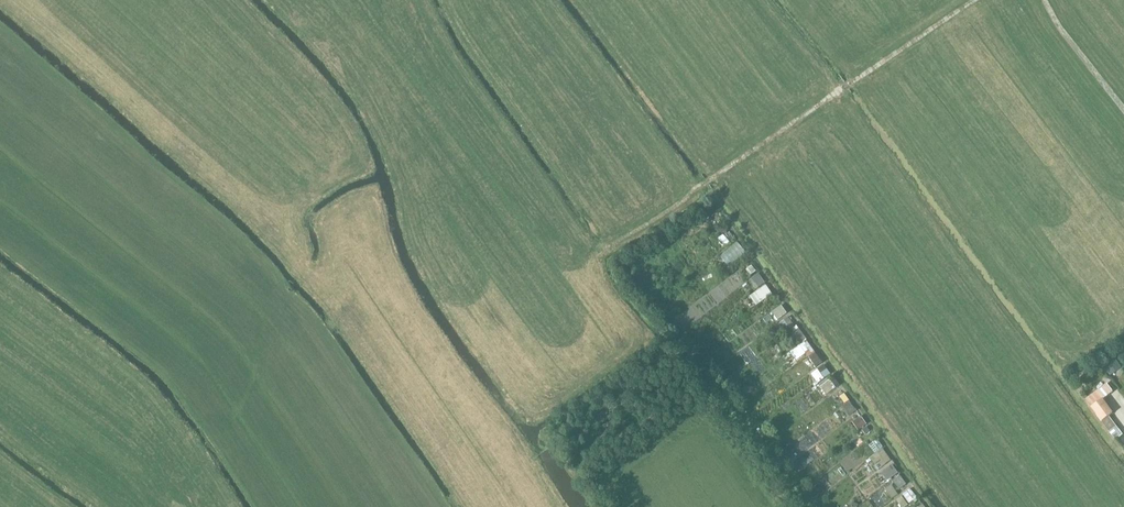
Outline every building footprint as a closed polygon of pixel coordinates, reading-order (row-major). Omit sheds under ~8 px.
[(720,254),(728,265),(746,252),(738,241),(720,254)] [(749,279),(756,289),(766,282),(759,272),(749,279)] [(757,304),(773,294),(767,283),(750,294),(757,304)] [(772,309),(776,319),(788,314),(784,305),(772,309)] [(788,334),(790,332),(799,344),(807,339),(789,315),(780,323),(788,334)] [(796,360),(808,353),(816,367),(825,362),(811,338),(790,350),(796,360)] [(1113,356),(1099,366),(1107,377),(1121,367),(1113,356)] [(816,381),(830,376),(826,365),(812,370),(816,381)] [(833,373),(825,378),(827,380),(830,378),(836,388),(840,385),(833,373)] [(831,380),(820,386),(824,395),(836,389),(831,380)] [(1086,400),(1116,440),(1123,435),(1109,416),(1113,413),(1103,400),(1113,392),(1106,384),(1086,400)] [(840,397),(850,415),(857,412),(846,393),(840,397)] [(857,429),(867,425),(863,416),(853,420),(857,429)] [(877,440),(871,445),(876,451),(870,457),(883,472),(895,460),(877,440)] [(894,464),(882,472),(887,480),(899,472),(894,464)] [(901,473),(894,479),(901,488),(908,483),(901,473)] [(894,484),(887,486),(890,497),(898,494),(894,484)] [(910,487),(902,494),(911,504),(919,498),(910,487)] [(904,506),(908,503),(902,496),(898,499),(904,506)]
